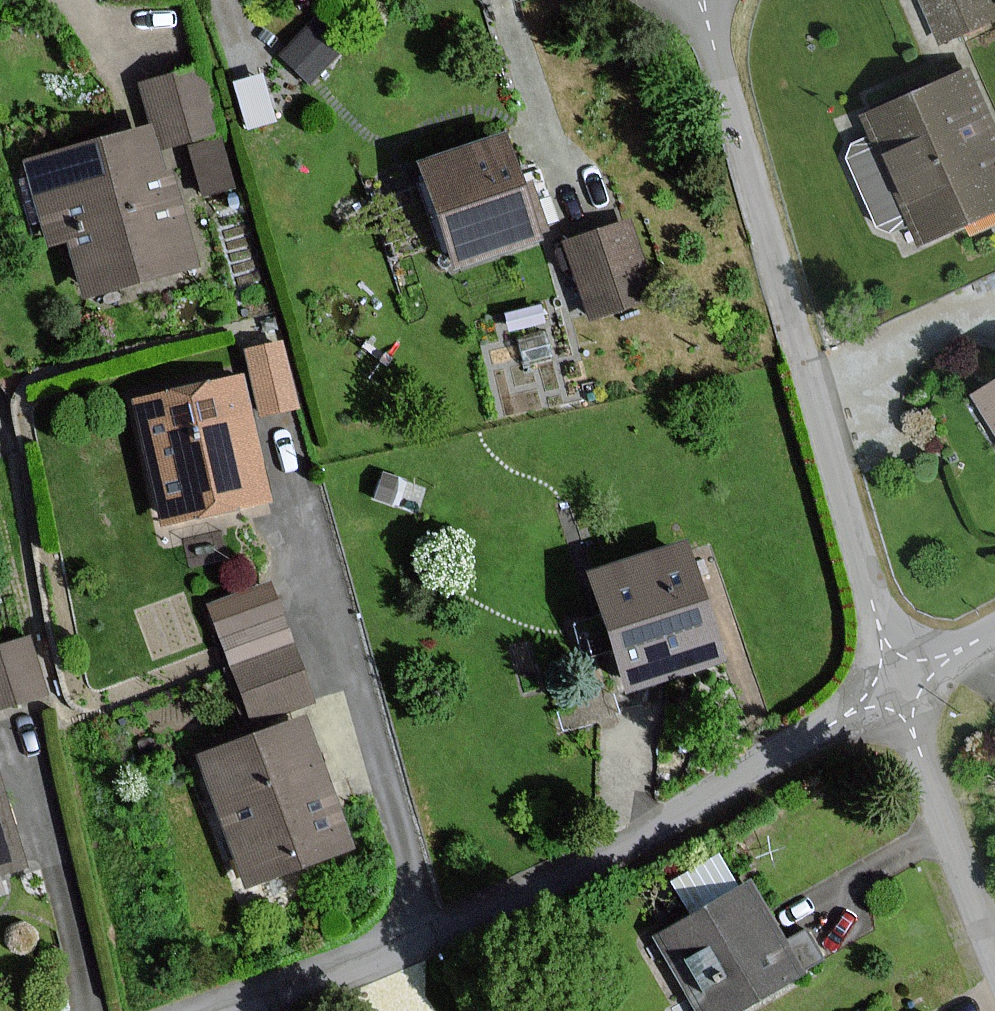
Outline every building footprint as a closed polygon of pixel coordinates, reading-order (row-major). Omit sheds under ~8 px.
[(947,47),(994,25),(994,0),(925,0),(947,47)] [(340,46),(314,22),(281,56),(307,80),(340,46)] [(219,133),(200,68),(140,85),(158,150),(219,133)] [(865,114),(921,244),(994,212),(994,125),(970,69),(865,114)] [(159,173),(147,127),(26,165),(47,242),(64,238),(79,297),(192,268),(168,171),(159,173)] [(498,141),(415,175),(456,272),(538,239),(498,141)] [(627,221),(562,245),(589,319),(654,295),(627,221)] [(294,408),(279,343),(244,351),(259,416),(294,408)] [(238,379),(132,402),(160,525),(266,502),(238,379)] [(975,394),(994,430),(994,383),(975,394)] [(680,550),(585,581),(619,682),(713,651),(680,550)] [(268,585),(208,605),(247,722),(308,702),(268,585)] [(0,648),(0,707),(42,695),(26,640),(0,648)] [(300,719),(195,757),(243,886),(348,848),(300,719)] [(22,866),(0,795),(0,873),(22,866)] [(654,936),(697,1010),(739,1010),(801,974),(752,883),(654,936)]
